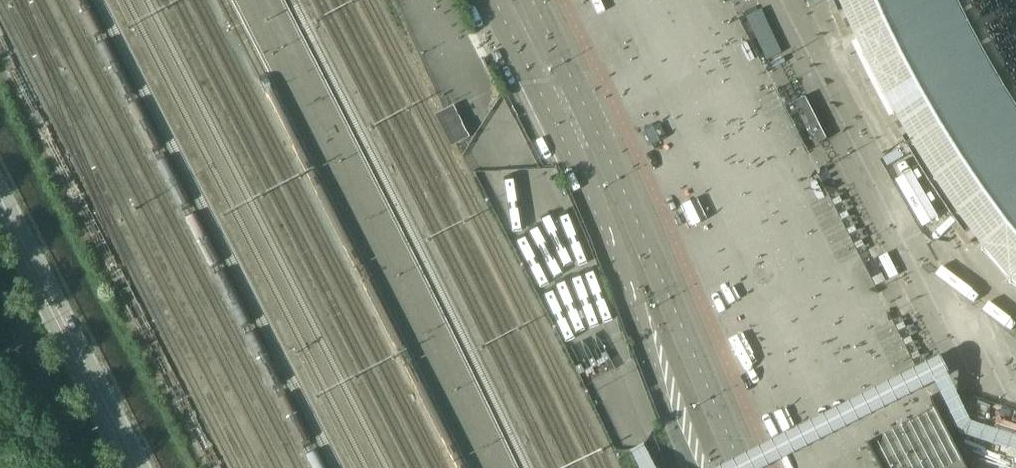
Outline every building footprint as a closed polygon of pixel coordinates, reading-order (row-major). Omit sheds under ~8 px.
[(858,33),(916,141),(965,224),(992,258),(1015,286),(1015,0),(844,0),(858,33)] [(816,143),(829,136),(807,94),(794,101),(816,143)] [(455,135),(447,118),(436,123),(444,140),(455,135)] [(839,197),(831,201),(834,206),(842,202),(839,197)] [(846,212),(839,216),(841,221),(849,217),(846,212)] [(854,226),(846,230),(849,235),(856,231),(854,226)] [(861,241),(853,245),(856,250),(864,246),(861,241)] [(875,286),(885,281),(874,259),(864,264),(875,286)] [(903,323),(895,327),(897,332),(905,328),(903,323)] [(910,337),(902,341),(905,346),(913,342),(910,337)] [(917,352),(910,356),(912,361),(920,357),(917,352)] [(959,458),(960,457),(950,439),(932,448),(942,467),(950,462),(959,458)] [(960,457),(959,458),(950,462),(942,467),(939,467),(965,467),(960,457)]
